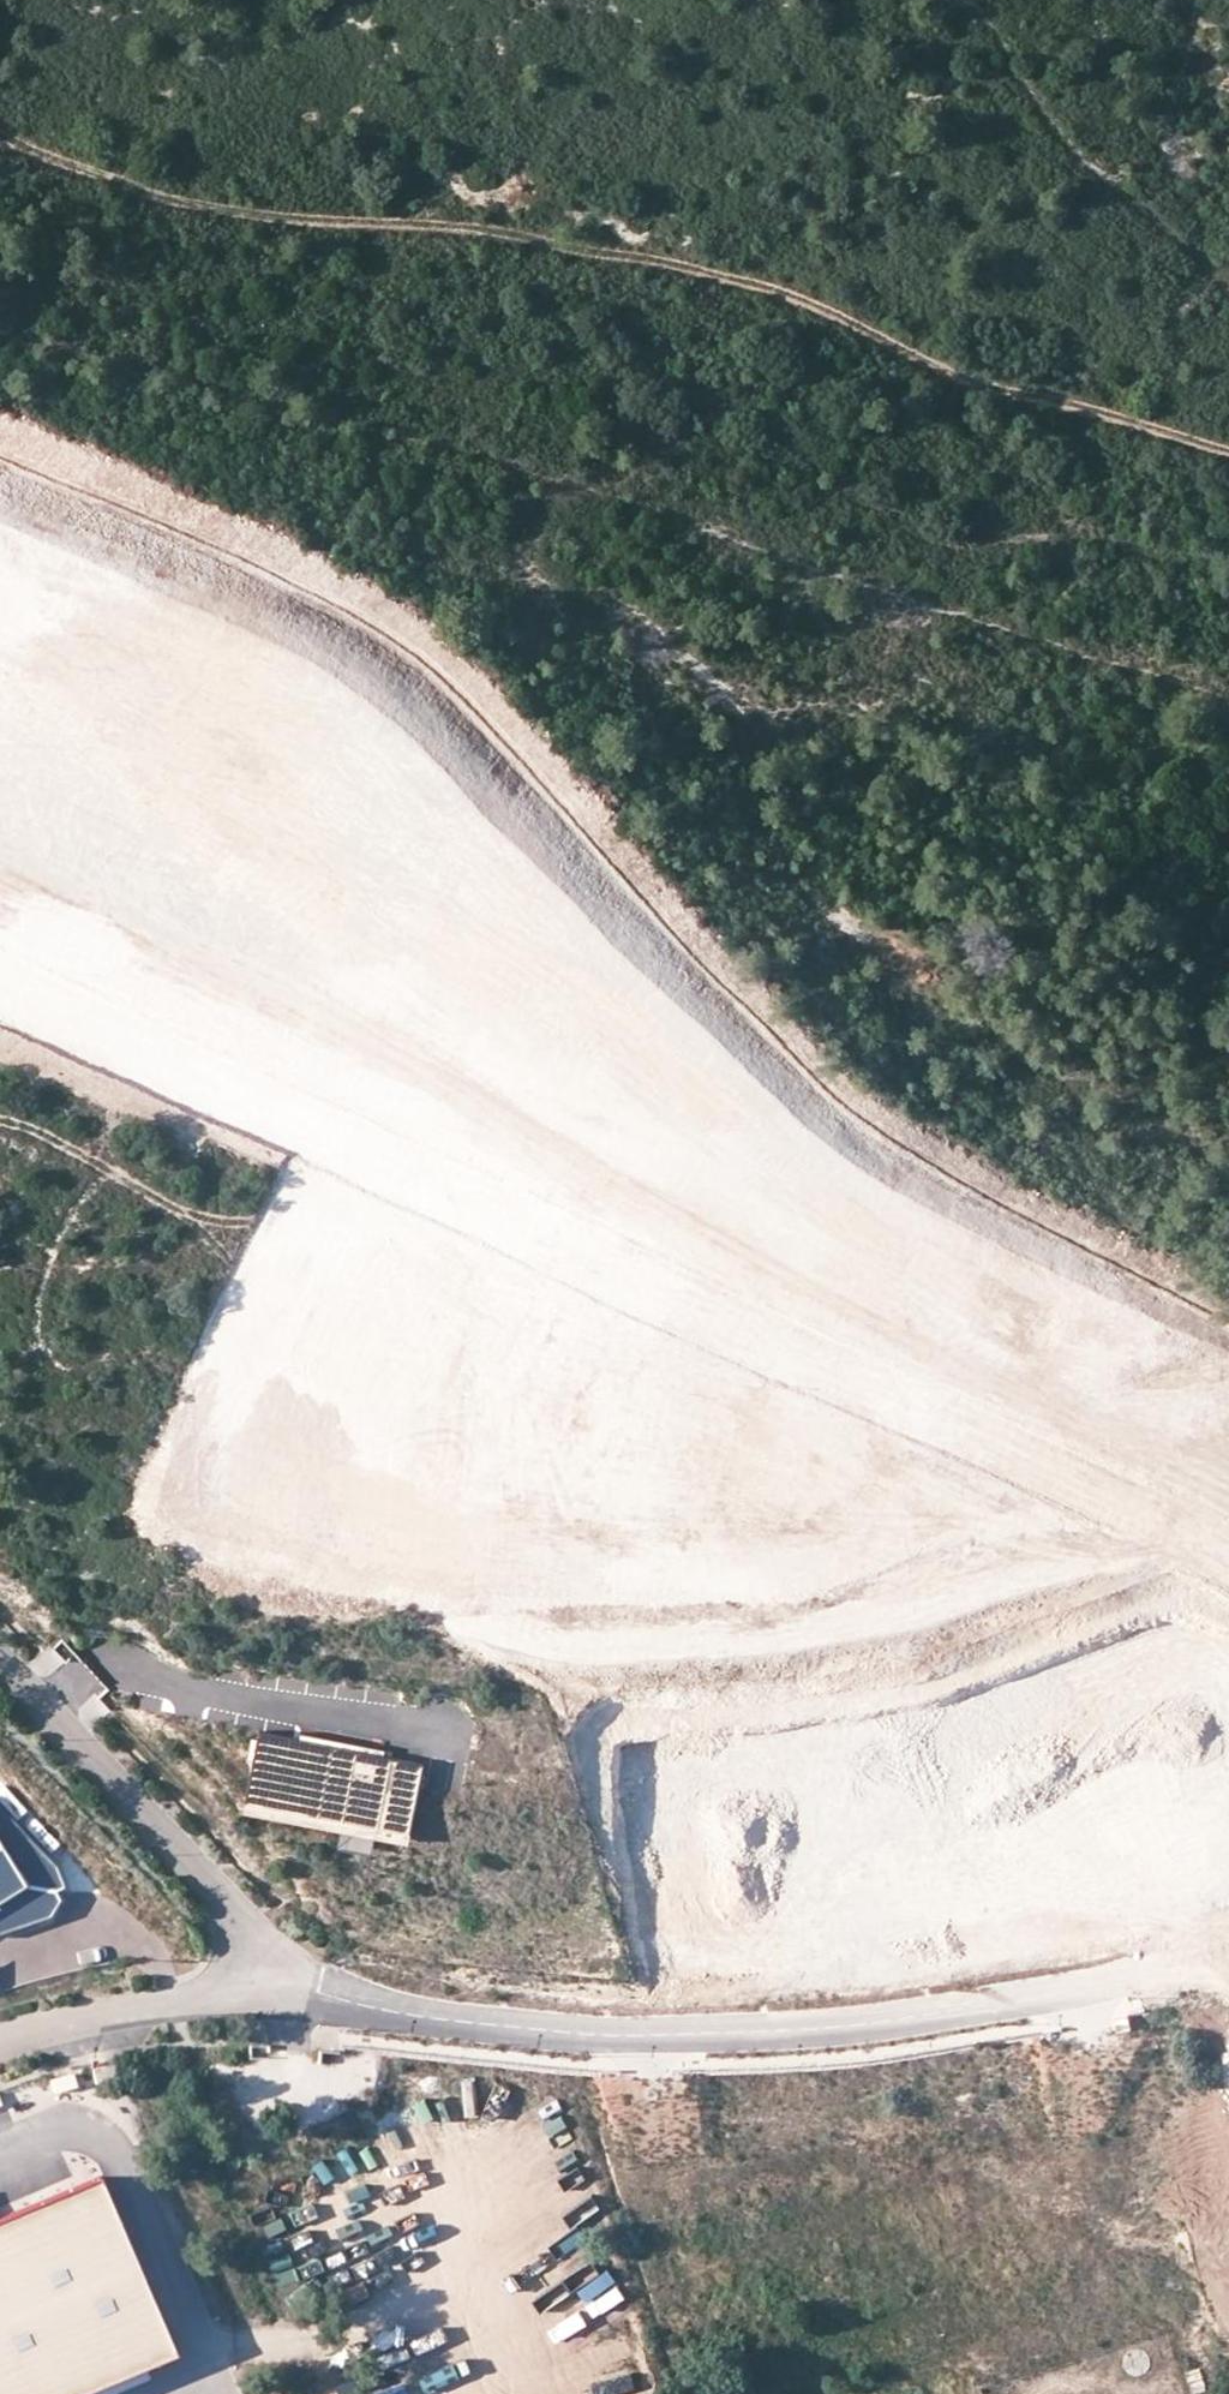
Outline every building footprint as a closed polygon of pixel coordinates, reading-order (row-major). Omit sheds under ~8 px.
[(301,1739),(260,1731),(244,1809),(342,1829),(375,1836),(409,1842),(425,1764),(383,1756),(301,1739)] [(302,1733),(301,1739),(383,1756),(385,1750),(302,1733)] [(0,1807),(0,1934),(50,1918),(61,1900),(57,1892),(65,1888),(57,1865),(0,1807)] [(375,1836),(342,1829),(339,1848),(371,1854),(375,1836)] [(114,2062),(89,2068),(93,2083),(118,2077),(114,2062)] [(172,2353),(98,2176),(0,2217),(0,2393),(76,2393),(172,2353)]
